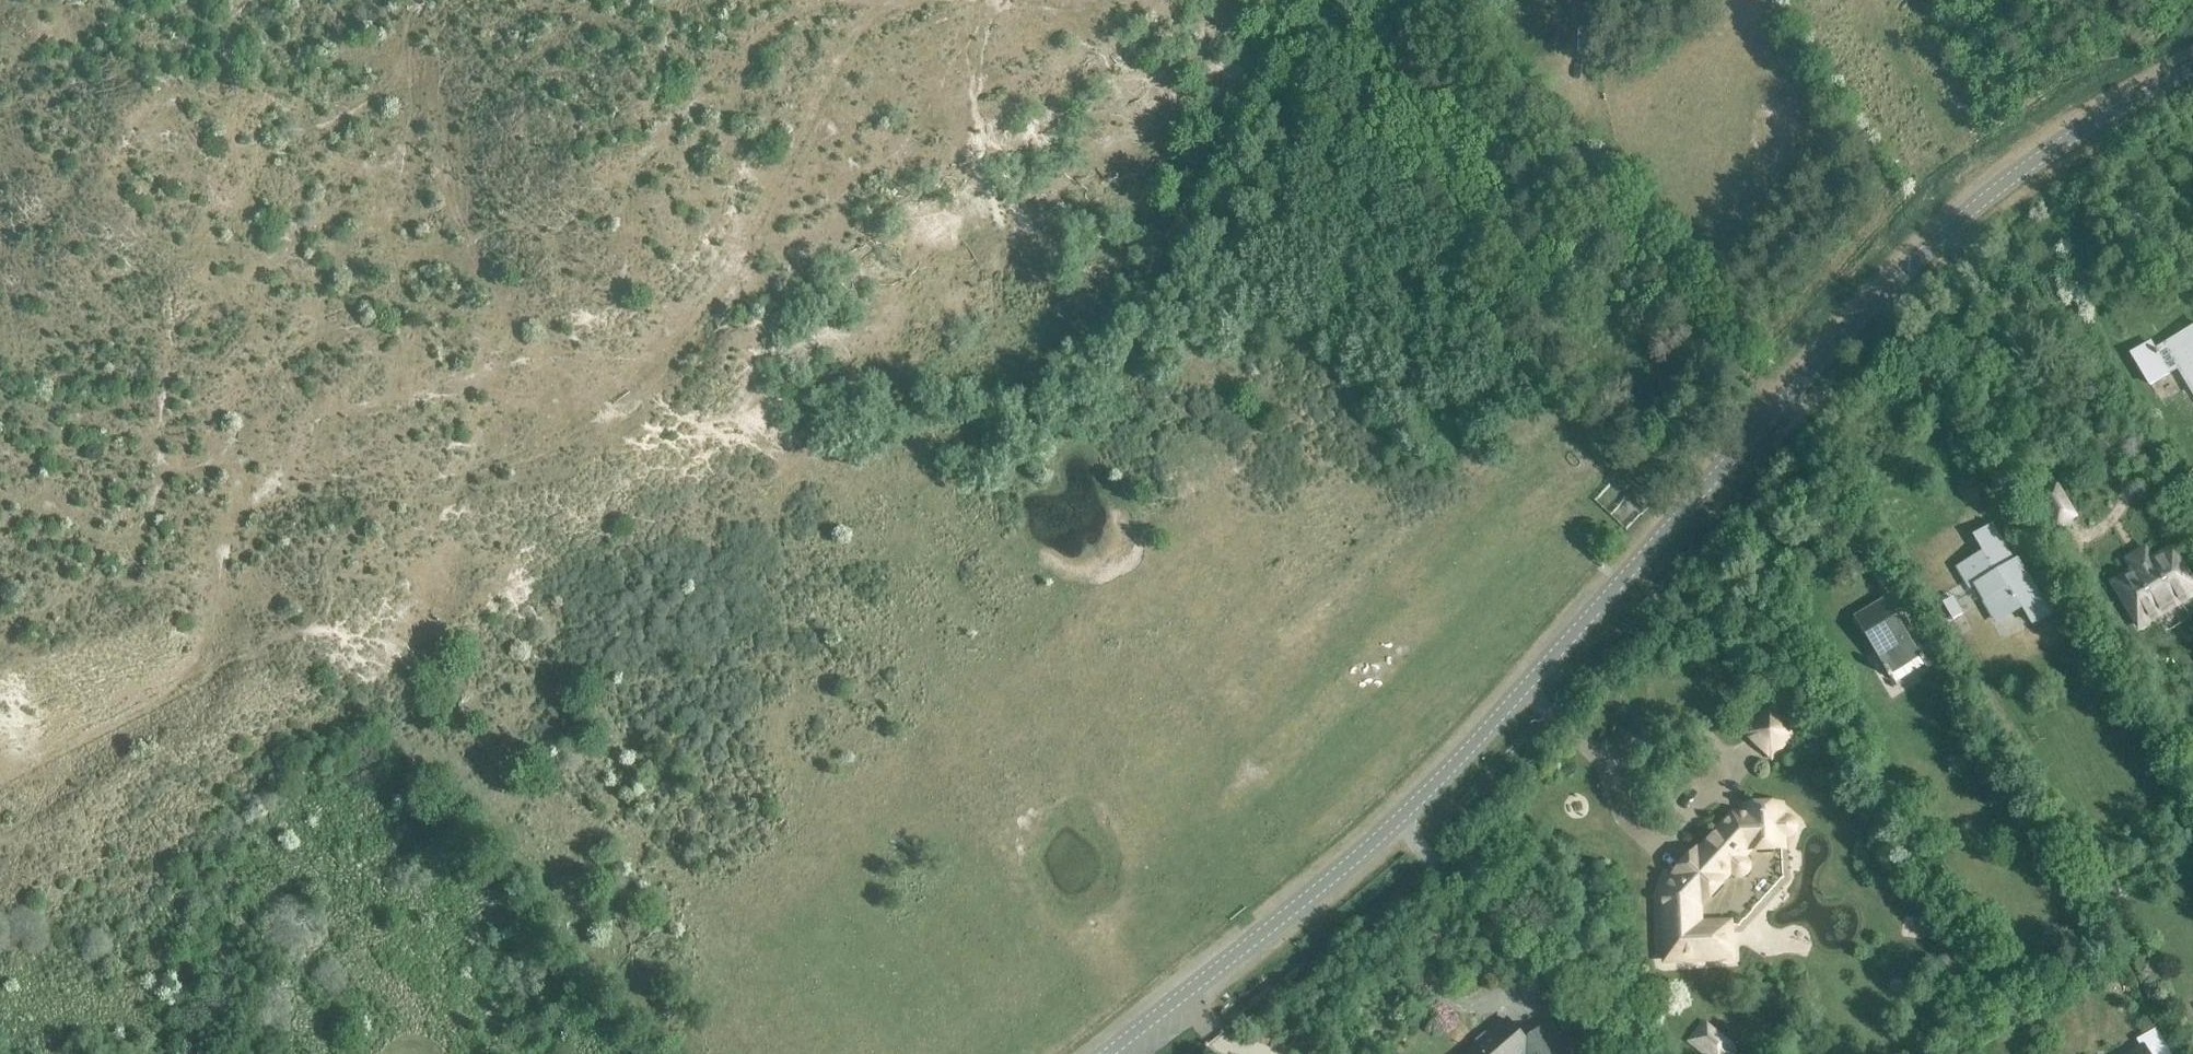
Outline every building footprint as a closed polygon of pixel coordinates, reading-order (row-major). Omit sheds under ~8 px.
[(2157,350),(2152,342),(2131,355),(2149,385),(2177,368),(2192,395),(2192,329),(2157,350)] [(2056,488),(2041,498),(2058,526),(2073,517),(2056,488)] [(1976,587),(1984,602),(1993,597),(2005,617),(2021,607),(2031,624),(2048,614),(2026,577),(2021,580),(2013,565),(2014,565),(1992,529),(1975,539),(1984,556),(1968,565),(1980,585),(1976,587)] [(2114,584),(2140,627),(2192,596),(2192,585),(2172,550),(2152,562),(2148,556),(2131,566),(2135,572),(2114,584)] [(1954,599),(1944,605),(1953,620),(1963,615),(1954,599)] [(1930,637),(1914,647),(1887,602),(1856,621),(1885,670),(1890,679),(1891,679),(1891,680),(1894,679),(1897,684),(1926,666),(1930,673),(1945,663),(1930,637)] [(1778,707),(1775,709),(1771,705),(1744,735),(1773,761),(1800,732),(1796,728),(1798,726),(1778,707)] [(1724,876),(1729,871),(1733,875),(1735,876),(1736,877),(1738,877),(1739,877),(1741,877),(1743,877),(1745,876),(1747,874),(1748,873),(1749,871),(1749,870),(1750,869),(1750,866),(1749,864),(1749,862),(1748,861),(1747,860),(1743,856),(1749,850),(1782,848),(1782,838),(1787,838),(1789,837),(1791,837),(1792,836),(1794,835),(1795,833),(1796,832),(1796,831),(1797,830),(1797,828),(1797,827),(1797,826),(1797,825),(1796,823),(1795,822),(1794,820),(1793,819),(1792,818),(1789,817),(1788,817),(1781,817),(1781,806),(1747,808),(1747,816),(1733,817),(1699,854),(1697,852),(1675,877),(1661,893),(1665,961),(1732,959),(1731,924),(1704,924),(1703,903),(1726,878),(1724,876)] [(1701,1053),(1734,1053),(1739,1049),(1704,1020),(1686,1042),(1701,1053)] [(1526,1045),(1506,1023),(1470,1053),(1566,1053),(1544,1029),(1526,1045)] [(2158,1031),(2140,1041),(2144,1049),(2135,1053),(2171,1053),(2158,1031)]
